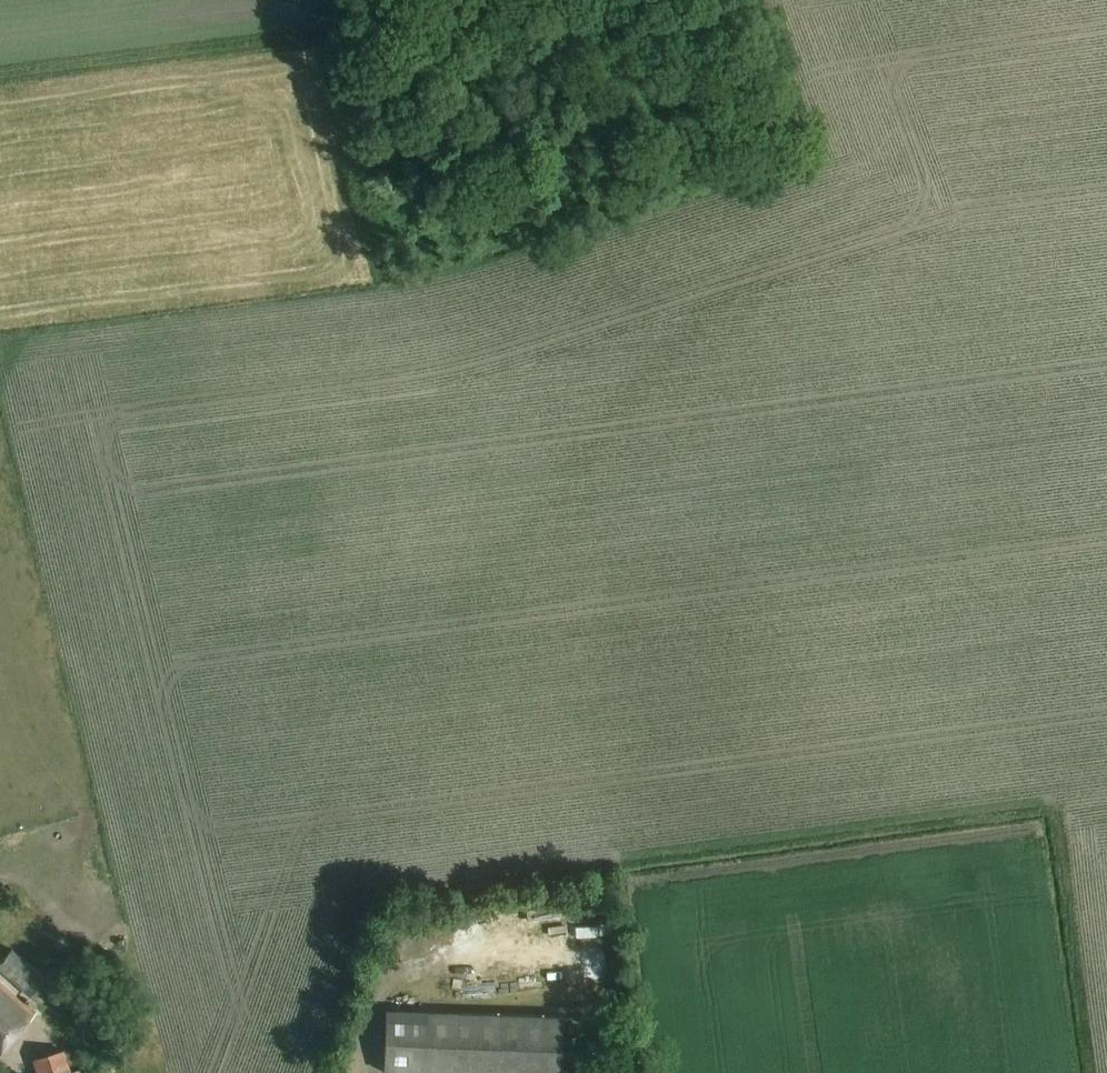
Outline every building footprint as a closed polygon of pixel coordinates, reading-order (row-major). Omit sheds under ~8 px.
[(0,963),(0,971),(30,997),(45,979),(12,950),(0,963)] [(36,1011),(0,981),(0,1055),(36,1011)] [(565,1014),(387,1008),(385,1070),(477,1072),(563,1072),(565,1014)] [(36,1072),(70,1072),(63,1051),(32,1060),(36,1072)]
